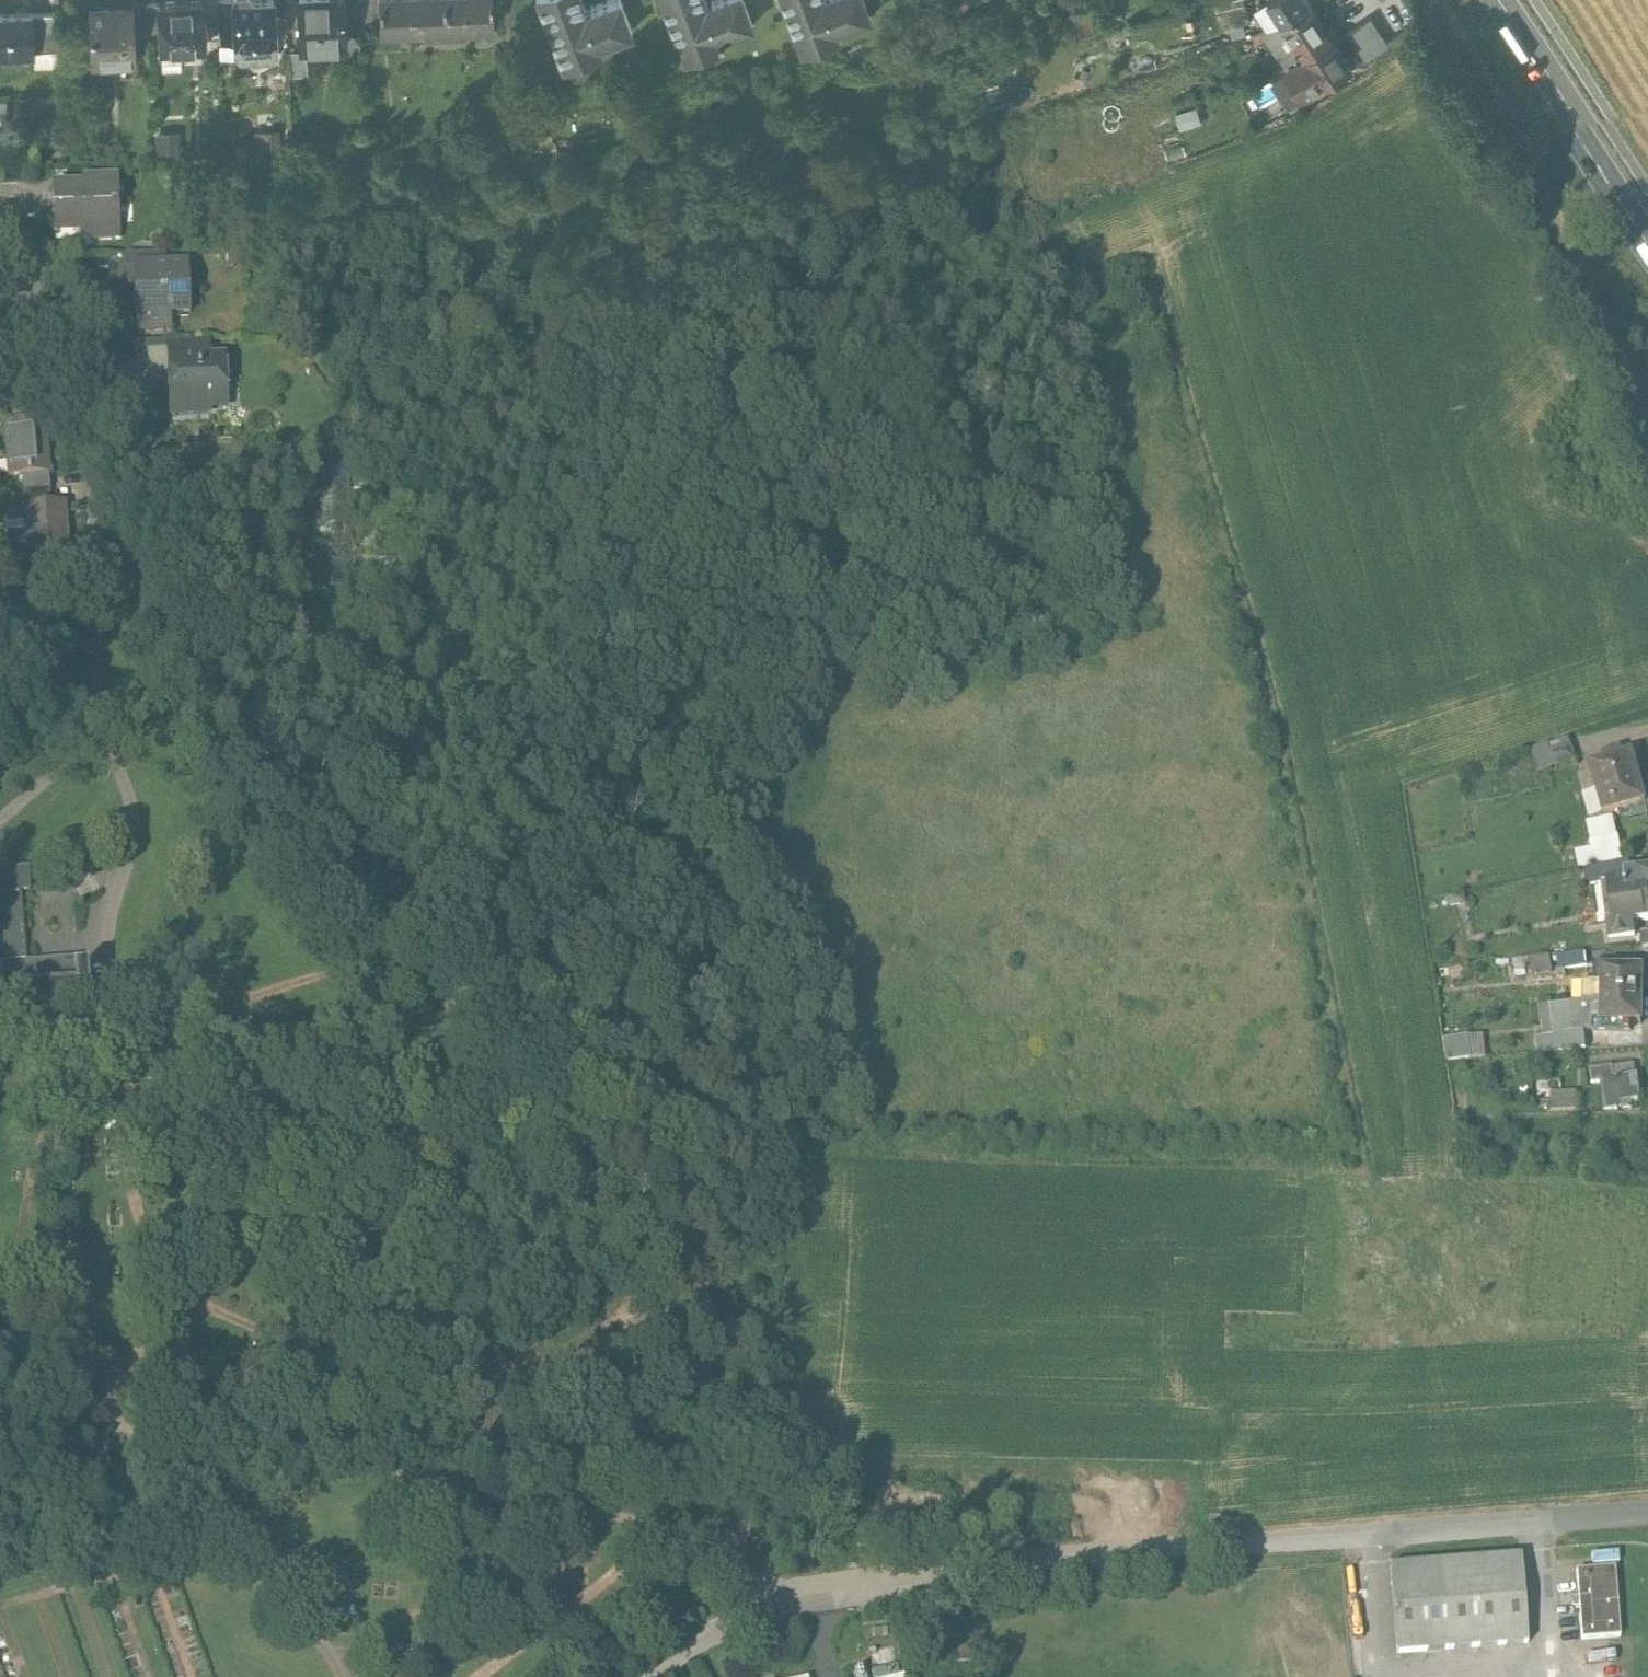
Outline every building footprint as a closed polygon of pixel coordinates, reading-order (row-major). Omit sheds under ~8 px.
[(276,61),(273,4),(252,5),(250,0),(235,0),(234,6),(236,47),(236,63),(241,67),(273,65),(276,61)] [(381,39),(383,39),(383,34),(396,34),(396,38),(432,37),(432,32),(446,31),(446,36),(477,35),(477,30),(491,29),(492,34),(494,34),(493,0),(379,0),(381,39)] [(563,73),(600,60),(597,51),(630,40),(618,5),(585,17),(579,0),(538,0),(563,73)] [(684,67),(721,54),(718,46),(751,35),(739,0),(736,0),(705,11),(701,0),(660,0),(684,67)] [(803,62),(839,49),(836,40),(869,28),(859,0),(840,0),(824,6),(822,0),(780,0),(803,62)] [(1267,12),(1268,14),(1264,17),(1270,27),(1275,24),(1283,36),(1312,17),(1301,0),(1287,0),(1267,12)] [(342,1),(299,3),(300,33),(301,53),(321,52),(321,47),(344,45),(342,1)] [(300,33),(299,3),(285,3),(287,34),(300,33)] [(236,47),(234,6),(218,6),(220,48),(236,47)] [(161,50),(178,49),(178,53),(204,52),(202,8),(160,10),(161,50)] [(91,59),(114,58),(114,65),(135,64),(132,9),(89,12),(91,59)] [(1312,17),(1283,36),(1263,42),(1280,69),(1297,58),(1304,70),(1333,51),(1312,17)] [(32,21),(34,50),(61,49),(60,20),(32,21)] [(1246,20),(1230,24),(1233,37),(1250,33),(1246,20)] [(32,21),(0,22),(0,63),(34,61),(34,50),(32,21)] [(61,49),(34,50),(34,61),(61,60),(61,49)] [(1333,51),(1304,70),(1286,82),(1304,109),(1315,102),(1314,100),(1350,78),(1333,51)] [(185,74),(185,59),(164,59),(165,74),(185,74)] [(119,178),(81,180),(81,185),(54,186),(55,225),(94,223),(95,235),(121,234),(119,178)] [(159,265),(159,253),(125,255),(126,283),(135,283),(140,283),(140,280),(154,279),(153,266),(159,265)] [(144,321),(162,320),(162,314),(189,313),(188,278),(182,278),(182,264),(159,265),(153,266),(154,279),(140,280),(140,283),(141,306),(144,306),(144,321)] [(141,306),(140,283),(135,283),(136,329),(163,329),(162,320),(144,321),(144,306),(141,306)] [(167,358),(172,358),(199,357),(199,359),(207,359),(207,343),(167,344),(167,358)] [(199,357),(172,358),(173,382),(169,383),(169,403),(207,402),(207,397),(224,397),(223,358),(207,359),(199,359),(199,357)] [(5,422),(10,474),(21,473),(48,471),(43,419),(5,422)] [(48,471),(21,473),(22,488),(49,485),(48,471)] [(49,485),(22,488),(24,503),(51,501),(49,485)] [(64,499),(51,501),(24,503),(28,548),(68,545),(64,499)] [(1590,762),(1602,808),(1644,798),(1632,752),(1621,754),(1619,744),(1602,748),(1605,758),(1590,762)] [(1574,757),(1571,745),(1552,751),(1555,763),(1574,757)] [(1592,840),(1578,841),(1579,858),(1623,854),(1619,809),(1589,811),(1592,840)] [(1642,917),(1647,917),(1647,869),(1639,870),(1639,868),(1630,869),(1632,880),(1637,879),(1642,917)] [(80,1020),(78,991),(88,990),(87,971),(77,971),(76,960),(26,963),(21,894),(30,893),(28,871),(0,873),(0,969),(1,991),(9,991),(11,1024),(80,1020)] [(1606,895),(1597,897),(1600,910),(1609,908),(1606,895)] [(1588,961),(1588,948),(1561,950),(1562,963),(1588,961)] [(1602,995),(1642,995),(1642,980),(1641,980),(1641,968),(1625,968),(1625,961),(1593,961),(1593,980),(1602,980),(1602,995)] [(1602,980),(1593,980),(1593,987),(1565,986),(1565,1002),(1602,997),(1602,995),(1602,980)] [(1642,1010),(1642,995),(1602,995),(1602,997),(1602,1010),(1592,1010),(1593,1017),(1593,1030),(1625,1029),(1625,1022),(1641,1022),(1641,1010),(1642,1010)] [(1602,1010),(1602,997),(1565,1002),(1559,1002),(1562,1022),(1593,1017),(1592,1010),(1602,1010)] [(1543,1034),(1545,1051),(1585,1047),(1584,1030),(1543,1034)] [(1467,1036),(1443,1039),(1444,1042),(1444,1043),(1447,1063),(1470,1060),(1467,1036)] [(1637,1074),(1618,1077),(1621,1098),(1640,1095),(1637,1074)] [(1576,1090),(1550,1091),(1551,1110),(1577,1109),(1576,1090)] [(1572,1548),(1556,1550),(1557,1557),(1572,1556),(1572,1548)] [(1520,1561),(1393,1571),(1400,1658),(1527,1648),(1520,1561)] [(1614,1571),(1576,1574),(1581,1642),(1619,1639),(1614,1571)] [(901,1647),(871,1651),(875,1676),(905,1676),(901,1647)]
